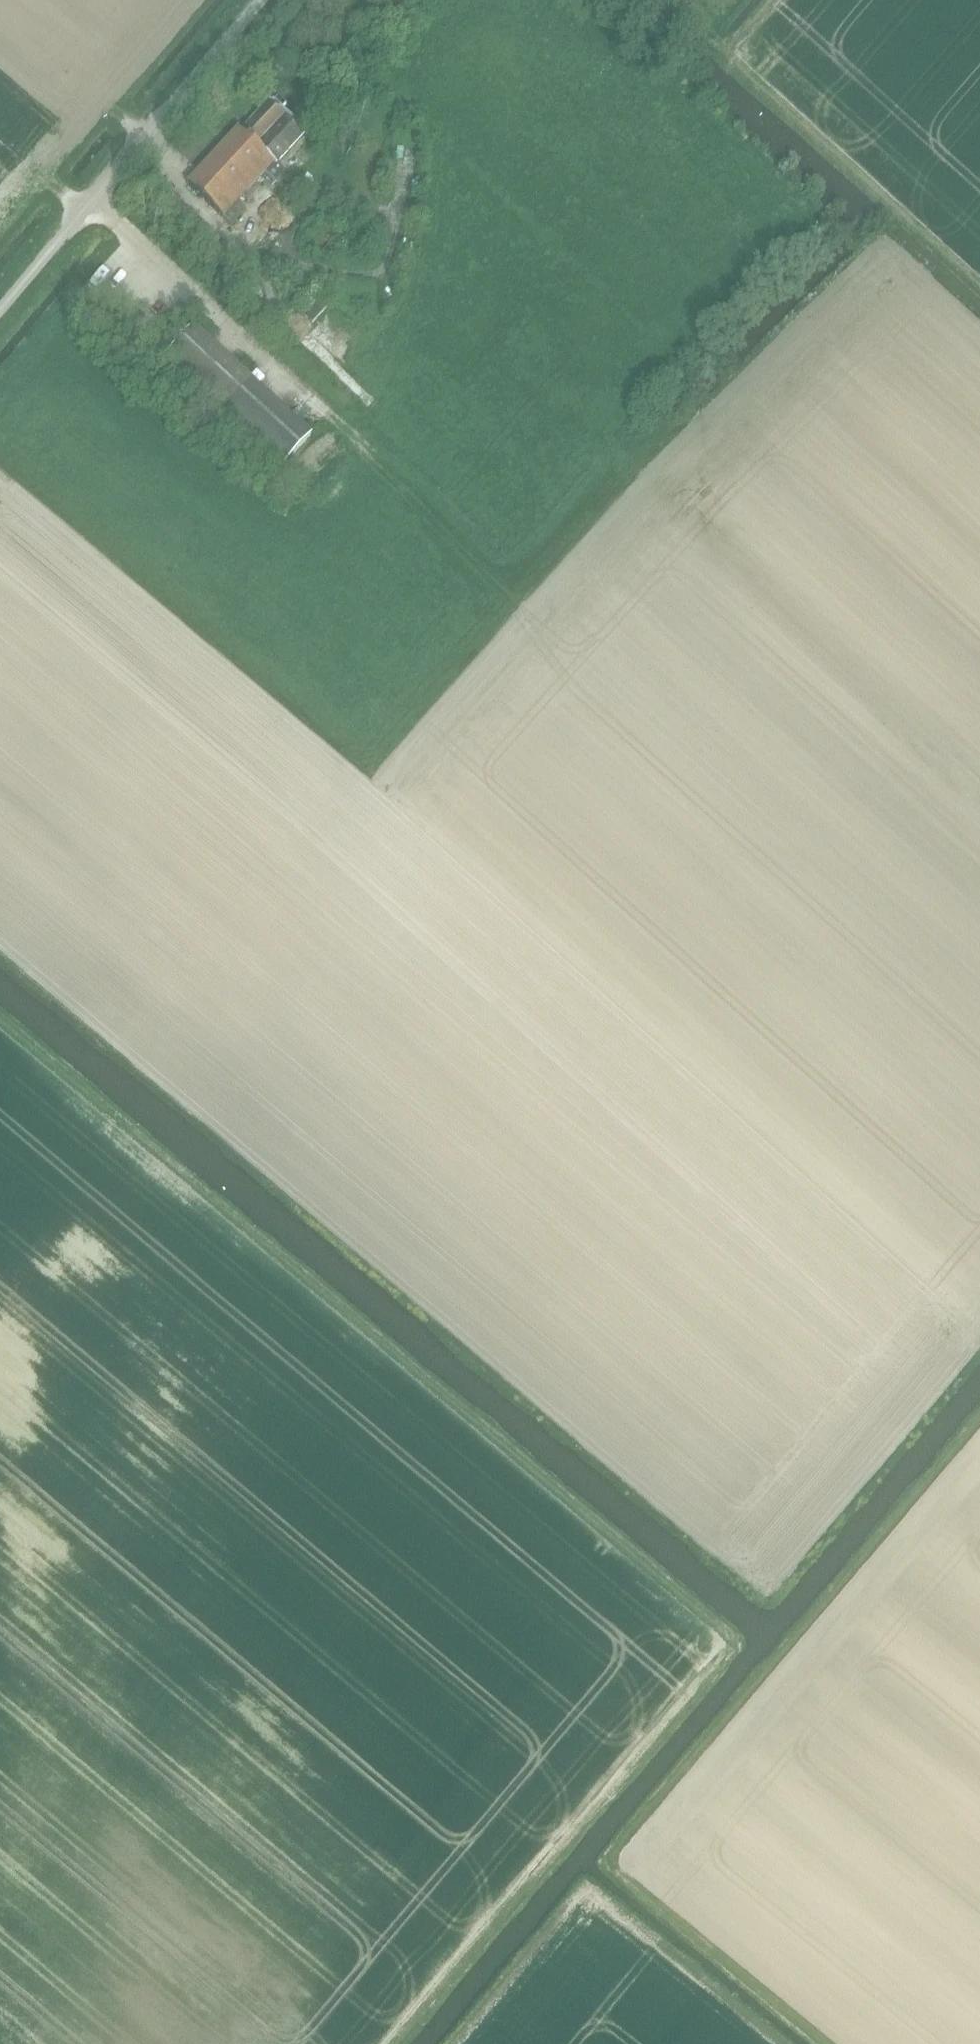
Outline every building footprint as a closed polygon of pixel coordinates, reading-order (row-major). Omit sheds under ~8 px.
[(277,164),(305,133),(270,101),(242,131),(238,128),(187,185),(223,217),(232,225),(246,210),(237,202),(265,172),(275,180),(284,170),(277,164)] [(315,292),(298,310),(312,323),(329,305),(315,292)] [(309,432),(193,326),(159,362),(275,469),(309,432)]
